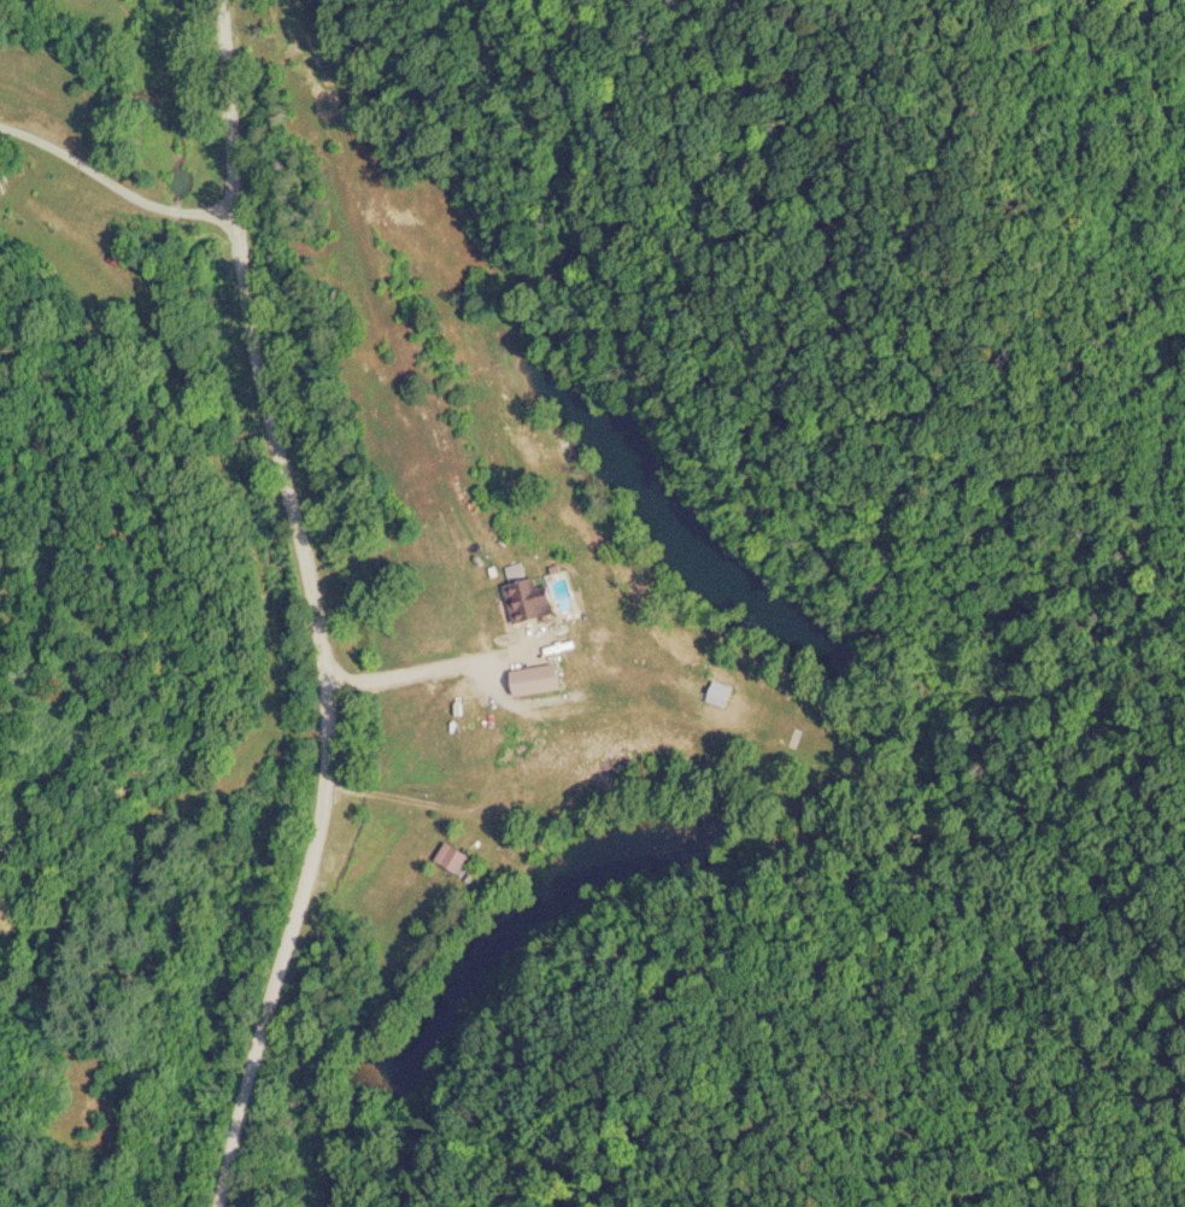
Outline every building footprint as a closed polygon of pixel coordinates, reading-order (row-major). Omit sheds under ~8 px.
[(536,593),(532,575),(510,580),(518,620),(561,610),(556,588),(536,593)] [(565,684),(561,658),(515,667),(520,692),(565,684)] [(727,704),(735,685),(717,676),(708,696),(727,704)] [(436,855),(460,871),(471,852),(448,838),(436,855)]
